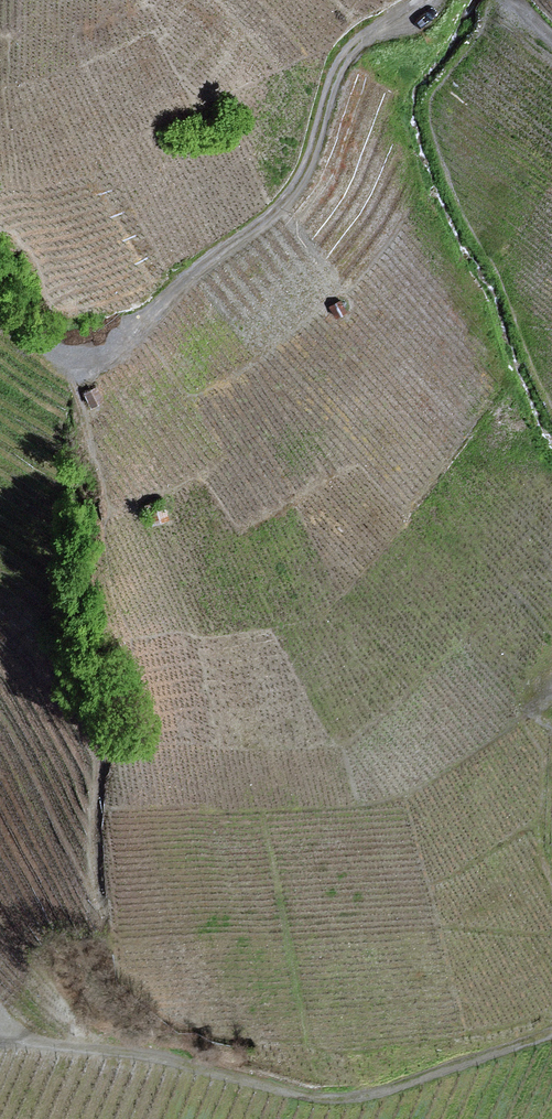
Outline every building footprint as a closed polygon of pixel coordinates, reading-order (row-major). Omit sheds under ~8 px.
[(343,310),(337,301),(329,306),(334,315),(343,310)] [(96,389),(85,395),(92,409),(103,403),(96,389)]
